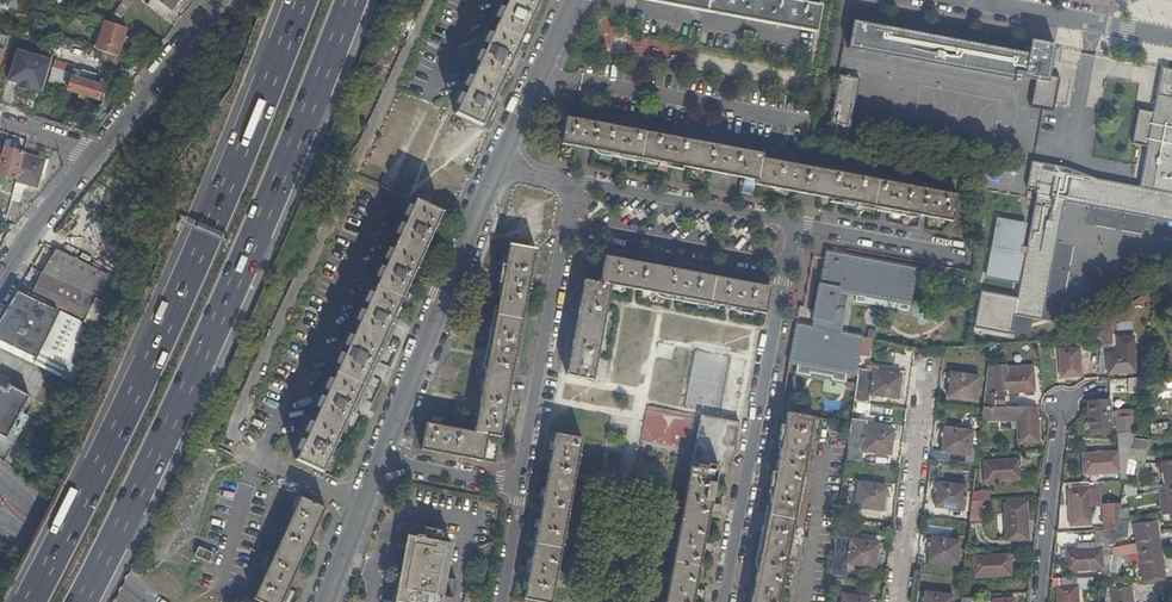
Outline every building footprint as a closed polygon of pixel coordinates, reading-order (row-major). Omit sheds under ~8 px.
[(120,4),(127,9),(133,0),(123,0),(120,4)] [(147,5),(165,19),(176,5),(178,0),(151,0),(147,5)] [(458,113),(484,125),(514,59),(541,0),(510,0),(458,113)] [(798,0),(654,0),(819,31),(823,5),(798,0)] [(120,4),(108,22),(116,25),(127,9),(120,4)] [(99,11),(95,8),(91,13),(95,16),(99,11)] [(1031,53),(856,20),(852,46),(928,60),(1017,78),(1017,79),(1021,80),(1022,75),(1039,78),(1034,105),(1057,109),(1063,77),(1052,75),(1057,47),(1058,43),(1034,39),(1031,53)] [(108,22),(105,21),(96,50),(103,52),(106,53),(110,54),(113,55),(118,57),(126,28),(116,25),(108,22)] [(4,32),(2,41),(7,43),(10,34),(4,32)] [(18,51),(9,81),(42,91),(51,60),(18,51)] [(98,65),(106,68),(110,54),(106,53),(103,52),(98,65)] [(117,73),(121,58),(118,57),(113,55),(110,54),(106,68),(105,69),(117,73)] [(71,74),(73,69),(69,68),(71,64),(56,60),(47,90),(61,94),(68,73),(71,74)] [(1139,186),(1171,192),(1171,69),(1162,67),(1158,94),(1139,186)] [(80,78),(72,76),(68,90),(98,99),(103,85),(93,82),(96,73),(82,69),(80,78)] [(850,136),(861,76),(844,74),(832,132),(850,136)] [(764,153),(569,117),(564,143),(760,179),(759,183),(810,193),(954,220),(959,193),(815,168),(764,159),(764,153)] [(4,147),(3,153),(0,162),(0,173),(17,178),(24,154),(24,153),(4,147)] [(49,161),(24,154),(17,178),(12,200),(22,203),(26,187),(27,188),(28,184),(39,188),(42,176),(45,174),(49,161)] [(1035,161),(1030,187),(1040,190),(1019,299),(983,293),(976,328),(1012,334),(1017,314),(1043,319),(1066,200),(1171,220),(1171,192),(1139,186),(1045,167),(1046,163),(1035,161)] [(444,211),(418,199),(396,246),(299,458),(326,471),(423,257),(444,211)] [(1016,229),(1017,221),(998,218),(994,240),(998,241),(996,247),(993,247),(988,273),(1006,276),(1005,279),(1020,283),(1026,253),(1022,253),(1026,232),(1016,229)] [(1028,224),(1017,221),(1016,229),(1026,232),(1028,224)] [(539,248),(509,243),(476,432),(504,436),(539,248)] [(56,249),(45,272),(100,299),(101,300),(112,276),(56,249)] [(814,324),(799,322),(792,361),(799,363),(855,373),(861,374),(866,337),(865,334),(850,331),(854,308),(839,305),(842,287),(851,288),(851,293),(912,304),(920,266),(829,249),(828,258),(823,282),(822,283),(814,324)] [(773,287),(609,255),(603,282),(613,284),(768,313),(773,287)] [(100,299),(45,272),(33,296),(58,309),(88,324),(100,299)] [(613,284),(585,279),(566,374),(595,379),(613,284)] [(58,309),(33,296),(19,290),(0,319),(0,341),(35,357),(58,309)] [(1113,344),(1112,315),(1101,323),(1102,332),(1102,344),(1113,344)] [(1090,330),(1079,333),(1079,344),(1089,344),(1089,345),(1102,344),(1102,332),(1101,323),(1090,330)] [(1122,352),(1136,351),(1135,334),(1121,336),(1122,352)] [(1083,375),(1081,347),(1059,349),(1061,377),(1083,375)] [(1137,372),(1136,351),(1122,352),(1108,353),(1109,374),(1137,372)] [(855,373),(799,363),(797,373),(818,377),(819,375),(832,378),(832,379),(853,383),(855,373)] [(1033,364),(1006,366),(1006,373),(1033,371),(1033,364)] [(1006,366),(988,367),(984,405),(998,405),(998,397),(1008,396),(1008,393),(1035,391),(1033,371),(1006,373),(1006,366)] [(900,397),(903,374),(876,371),(872,394),(900,397)] [(977,399),(981,375),(953,372),(950,396),(977,399)] [(14,386),(14,385),(15,382),(15,379),(13,377),(11,375),(8,375),(5,375),(2,377),(1,379),(0,378),(0,433),(18,444),(23,434),(15,429),(30,404),(31,405),(35,398),(14,386)] [(1134,378),(1126,379),(1128,391),(1136,390),(1134,378)] [(1112,427),(1111,400),(1090,402),(1092,428),(1112,427)] [(1037,407),(984,407),(983,420),(1013,420),(1017,420),(1018,425),(1019,443),(1039,442),(1037,407)] [(791,410),(754,601),(781,601),(816,416),(791,410)] [(1114,417),(1114,432),(1130,431),(1129,416),(1114,417)] [(740,424),(701,418),(693,468),(720,472),(731,474),(740,424)] [(1159,431),(1166,430),(1164,422),(1157,423),(1159,431)] [(504,436),(428,423),(423,450),(500,464),(504,436)] [(893,454),(896,430),(868,426),(865,450),(893,454)] [(972,449),(974,431),(947,427),(944,452),(971,455),(972,449)] [(979,450),(982,432),(974,431),(972,449),(979,450)] [(552,601),(554,601),(584,438),(558,433),(528,598),(552,601)] [(1134,433),(1119,434),(1119,450),(1083,453),(1085,474),(1121,471),(1121,479),(1127,479),(1128,472),(1134,437),(1134,433)] [(993,451),(992,437),(982,438),(983,451),(993,451)] [(1151,440),(1134,437),(1128,472),(1144,475),(1151,440)] [(1022,478),(1020,458),(985,461),(987,481),(1022,478)] [(1163,462),(1171,518),(1171,460),(1163,462)] [(693,468),(668,601),(696,601),(720,472),(693,468)] [(1088,481),(1070,482),(1071,490),(1070,490),(1073,524),(1093,522),(1090,488),(1088,489),(1088,481)] [(965,509),(968,485),(941,482),(937,506),(965,509)] [(884,510),(888,487),(860,483),(857,506),(884,510)] [(1123,495),(1135,495),(1136,486),(1124,485),(1123,495)] [(984,500),(991,499),(990,490),(974,490),(973,500),(984,500)] [(256,597),(266,601),(284,601),(328,507),(304,496),(256,597)] [(973,500),(971,515),(984,514),(984,500),(973,500)] [(1029,537),(1026,501),(1006,503),(1008,538),(1029,537)] [(1133,507),(1122,507),(1121,511),(1119,528),(1129,527),(1133,507)] [(1107,512),(1108,528),(1119,528),(1121,511),(1107,512)] [(841,517),(839,531),(848,531),(850,517),(841,517)] [(1166,576),(1157,520),(1136,524),(1139,545),(1130,546),(1131,554),(1140,553),(1144,580),(1166,576)] [(1108,528),(1097,529),(1099,547),(1068,549),(1070,570),(1112,568),(1119,528),(1108,528)] [(464,584),(451,581),(460,548),(433,542),(434,538),(426,537),(426,540),(417,538),(402,601),(459,601),(464,584)] [(959,564),(961,540),(933,537),(931,560),(959,564)] [(881,572),(886,544),(853,539),(850,563),(865,565),(865,570),(881,572)] [(211,561),(216,552),(202,545),(197,555),(211,561)] [(1011,554),(967,557),(965,572),(976,571),(977,577),(1012,575),(1011,554)] [(1121,572),(1124,556),(1116,555),(1113,570),(1121,572)] [(1079,585),(1109,583),(1111,575),(1079,577),(1079,585)] [(1061,578),(1061,586),(1059,587),(1060,601),(1080,601),(1079,585),(1079,577),(1061,578)] [(963,583),(963,594),(979,592),(979,583),(963,583)] [(1132,586),(1112,589),(1114,601),(1135,601),(1132,586)] [(955,595),(928,591),(926,601),(954,601),(955,595)]
